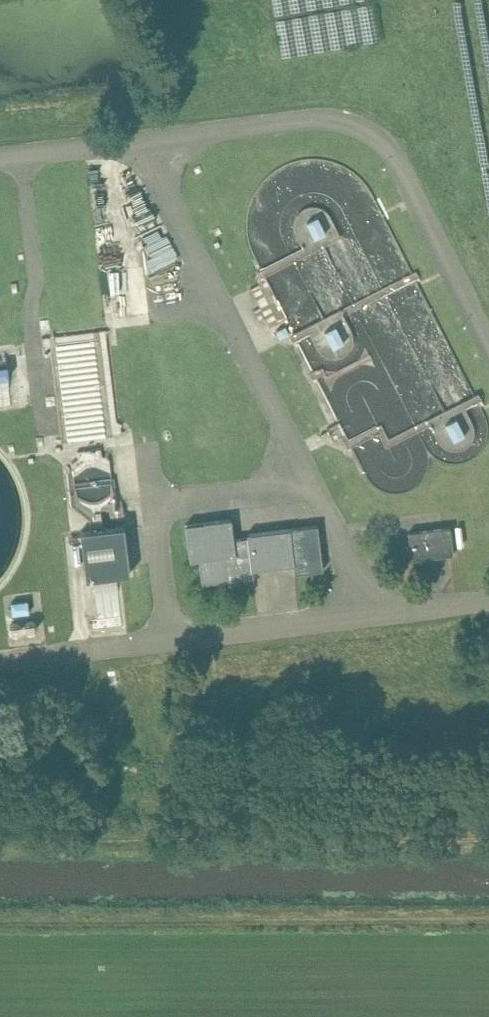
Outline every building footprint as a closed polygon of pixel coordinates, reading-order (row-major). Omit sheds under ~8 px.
[(64,441),(106,437),(99,372),(109,371),(105,330),(53,336),(64,441)] [(0,365),(0,389),(9,387),(5,364),(0,365)] [(83,450),(84,480),(74,480),(75,505),(111,504),(109,449),(83,450)] [(323,570),(318,525),(247,534),(247,537),(234,539),(231,519),(185,524),(189,561),(203,559),(204,565),(199,566),(202,584),(253,578),(252,570),(293,565),(294,573),(323,570)] [(124,525),(80,531),(86,579),(130,574),(124,525)] [(450,527),(408,533),(411,560),(453,554),(450,527)]
